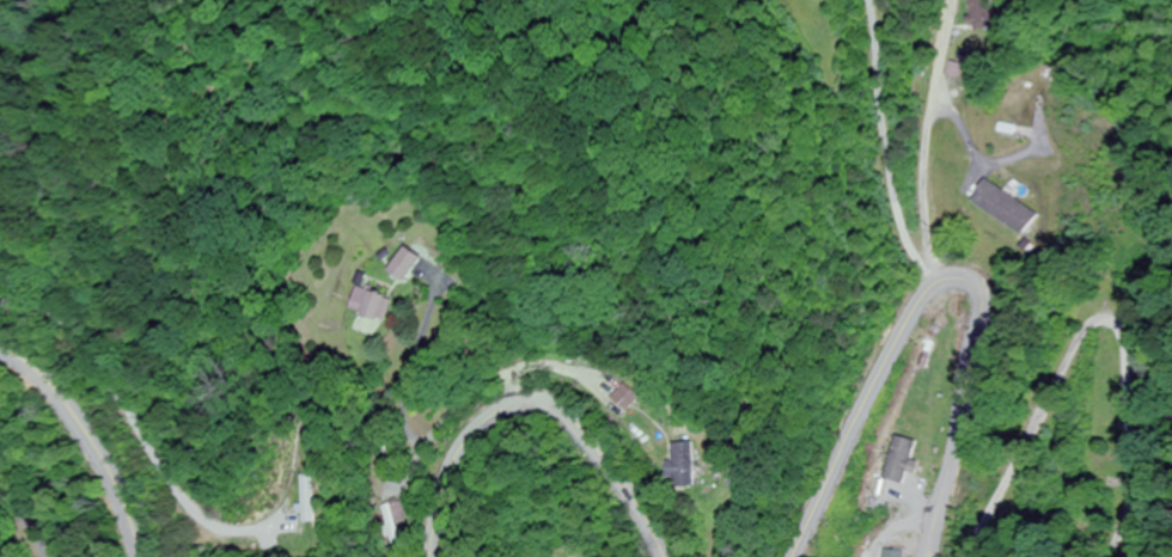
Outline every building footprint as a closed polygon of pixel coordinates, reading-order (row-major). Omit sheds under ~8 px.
[(973,31),(994,27),(989,0),(967,0),(973,31)] [(1030,129),(1039,78),(1029,76),(1020,127),(1030,129)] [(1020,236),(1035,216),(989,180),(974,199),(1020,236)] [(409,282),(423,258),(405,247),(390,270),(409,282)] [(398,299),(358,287),(350,311),(390,323),(398,299)] [(698,488),(696,443),(674,443),(675,488),(698,488)] [(306,522),(317,522),(317,475),(306,475),(306,522)] [(408,519),(402,500),(383,506),(397,553),(407,550),(398,522),(408,519)]
